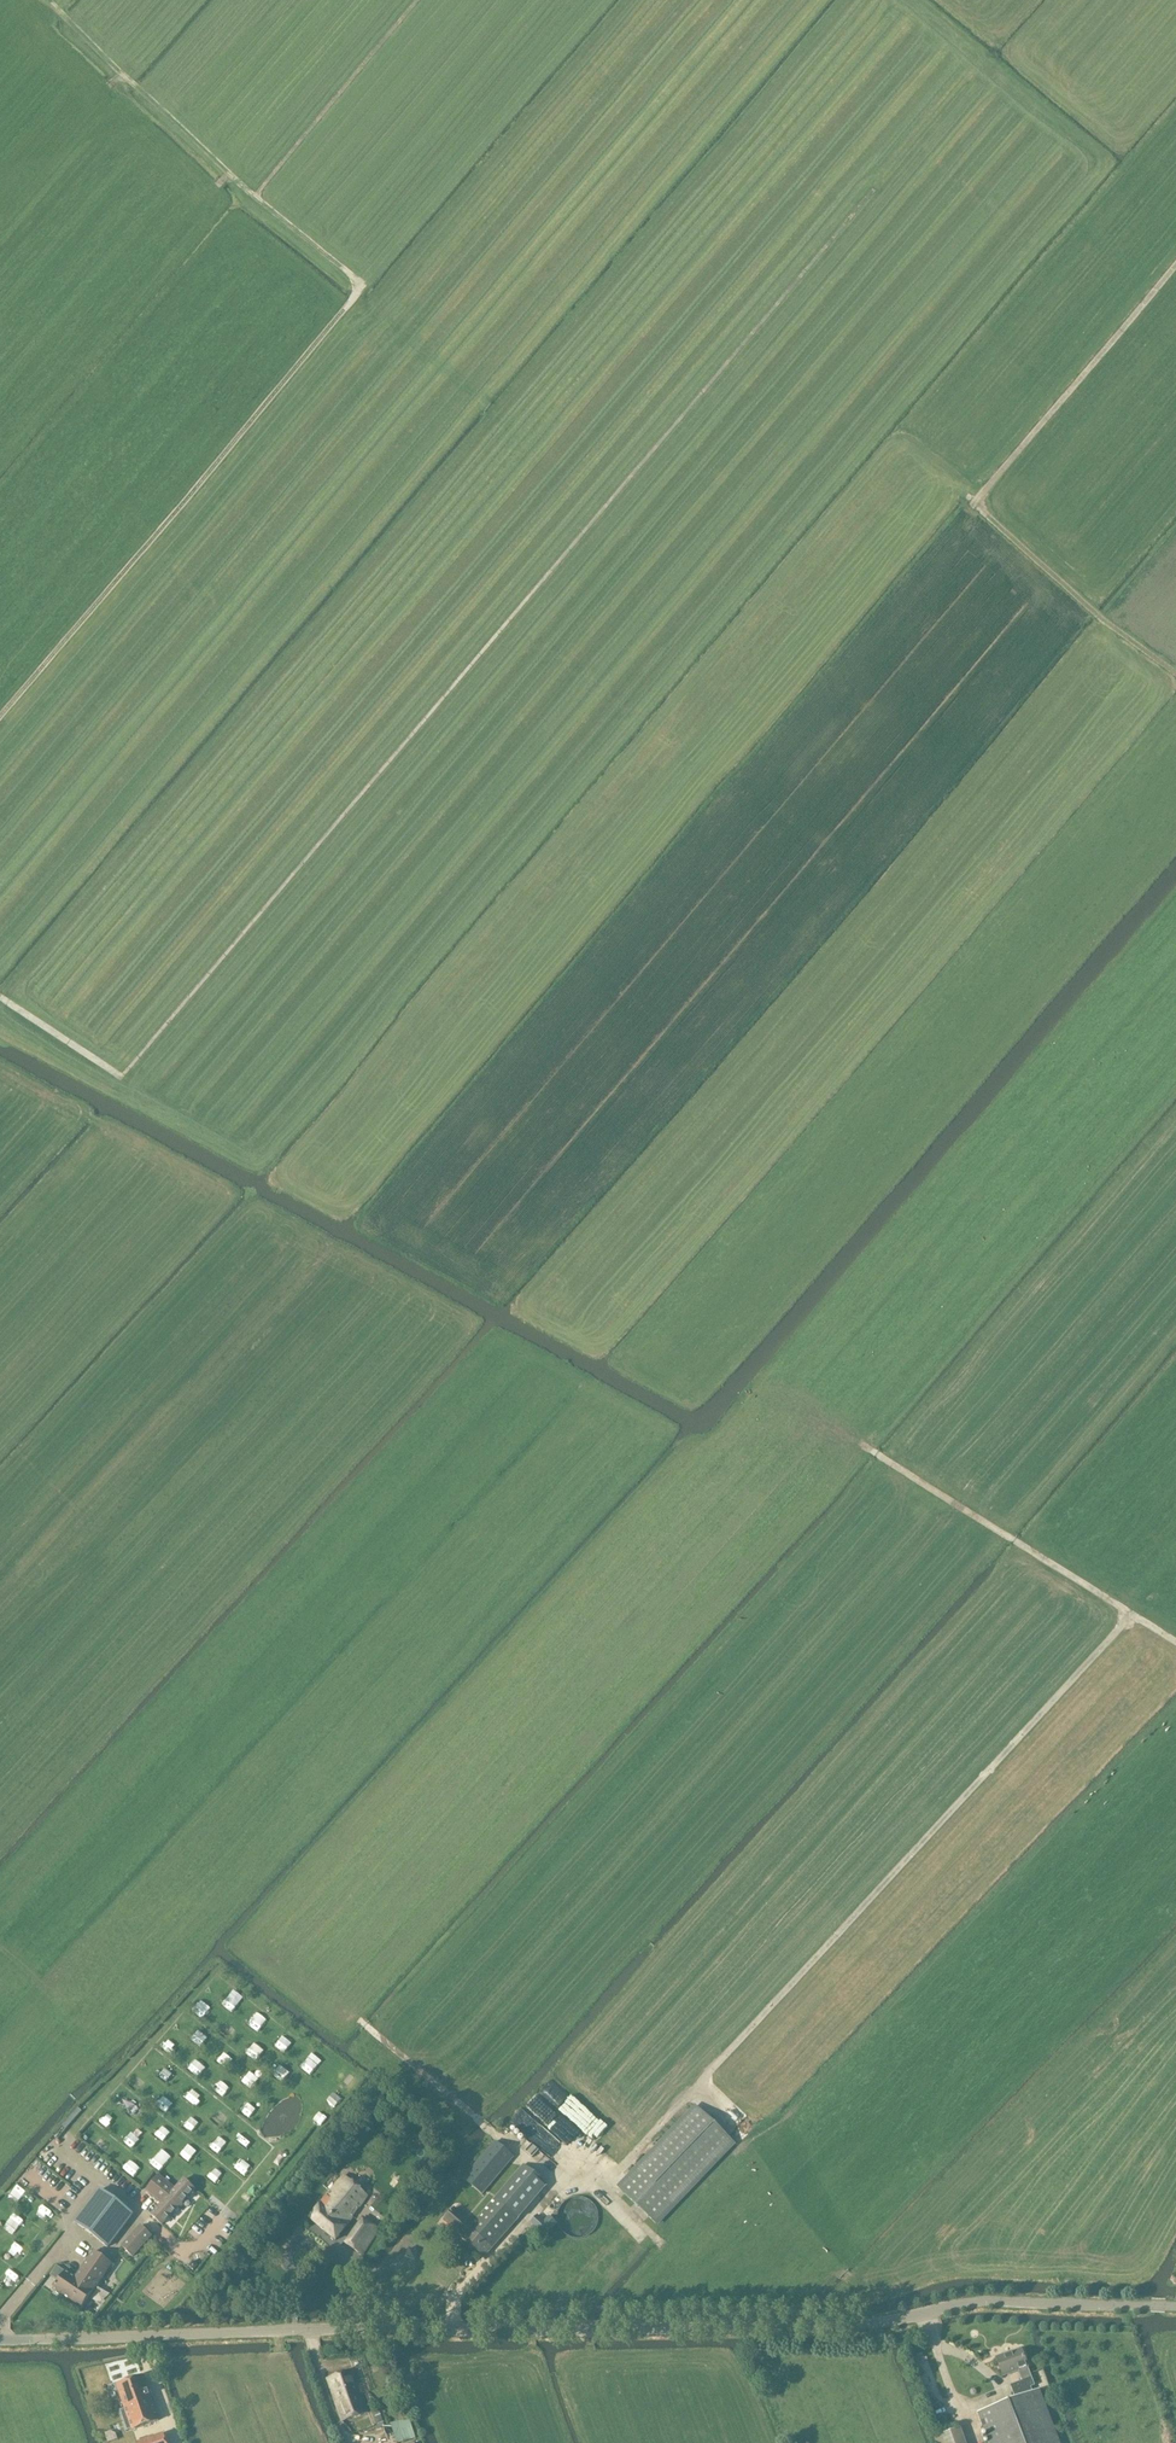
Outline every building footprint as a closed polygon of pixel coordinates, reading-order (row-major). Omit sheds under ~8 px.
[(232,2012),(244,1997),(234,1989),(223,2005),(232,2012)] [(258,2015),(249,2025),(259,2033),(267,2023),(258,2015)] [(227,2023),(221,2034),(230,2039),(236,2028),(227,2023)] [(279,2041),(276,2046),(285,2052),(288,2047),(279,2041)] [(246,2054),(257,2060),(262,2050),(252,2044),(246,2054)] [(222,2053),(218,2063),(228,2067),(233,2057),(222,2053)] [(168,2083),(175,2074),(167,2067),(160,2076),(168,2083)] [(244,2077),(252,2088),(260,2082),(252,2071),(244,2077)] [(195,2104),(202,2096),(195,2090),(188,2098),(195,2104)] [(158,2103),(164,2110),(170,2106),(164,2098),(158,2103)] [(249,2101),(241,2111),(250,2119),(259,2108),(249,2101)] [(137,2119),(144,2110),(137,2104),(130,2113),(137,2119)] [(734,2143),(696,2107),(618,2188),(656,2224),(734,2143)] [(223,2125),(228,2115),(220,2111),(215,2121),(223,2125)] [(101,2122),(109,2128),(115,2119),(107,2113),(101,2122)] [(515,2131),(553,2147),(559,2132),(521,2115),(515,2131)] [(192,2133),(198,2125),(189,2119),(183,2126),(192,2133)] [(102,2153),(109,2145),(99,2135),(91,2143),(102,2153)] [(247,2149),(256,2158),(264,2151),(255,2141),(247,2149)] [(482,2194),(513,2157),(495,2142),(464,2179),(482,2194)] [(181,2156),(192,2161),(197,2150),(186,2145),(181,2156)] [(531,2145),(525,2152),(531,2157),(532,2158),(538,2151),(531,2145)] [(160,2170),(167,2162),(158,2154),(151,2162),(160,2170)] [(273,2158),(267,2167),(276,2174),(283,2165),(273,2158)] [(485,2257),(547,2185),(524,2165),(470,2228),(473,2224),(456,2208),(445,2220),(463,2237),(485,2257)] [(123,2172),(135,2176),(137,2169),(126,2166),(123,2172)] [(146,2190),(162,2203),(175,2189),(159,2175),(146,2190)] [(346,2227),(367,2196),(343,2176),(326,2196),(320,2205),(309,2220),(336,2241),(346,2227)] [(46,2179),(44,2184),(54,2188),(56,2182),(46,2179)] [(162,2203),(151,2215),(162,2226),(195,2190),(184,2179),(175,2189),(162,2203)] [(10,2194),(19,2202),(27,2193),(17,2185),(10,2194)] [(134,2214),(101,2190),(76,2223),(109,2247),(134,2214)] [(45,2205),(38,2215),(48,2222),(55,2212),(45,2205)] [(13,2214),(8,2225),(20,2230),(24,2219),(13,2214)] [(537,2215),(530,2223),(545,2237),(557,2224),(549,2216),(544,2221),(537,2215)] [(361,2255),(379,2229),(362,2218),(345,2244),(361,2255)] [(152,2237),(140,2226),(121,2247),(133,2258),(152,2237)] [(43,2252),(50,2244),(43,2238),(36,2246),(43,2252)] [(14,2243),(11,2249),(22,2253),(24,2248),(14,2243)] [(409,2248),(406,2256),(414,2259),(417,2251),(409,2248)] [(71,2299),(70,2302),(81,2309),(112,2264),(94,2251),(76,2278),(81,2282),(70,2298),(71,2299)] [(194,2271),(198,2266),(193,2261),(189,2266),(194,2271)] [(81,2282),(76,2278),(66,2271),(53,2290),(70,2302),(71,2299),(70,2298),(81,2282)] [(1015,2399),(978,2413),(990,2442),(1059,2442),(1039,2390),(1033,2392),(1031,2387),(1035,2386),(1021,2350),(1012,2353),(1012,2352),(1004,2354),(1005,2356),(997,2359),(1003,2376),(1018,2371),(1022,2381),(1010,2385),(1015,2399)] [(359,2387),(364,2385),(361,2376),(356,2378),(353,2370),(326,2379),(341,2422),(368,2413),(359,2387)] [(143,2376),(117,2385),(129,2419),(125,2420),(128,2429),(132,2428),(132,2430),(159,2421),(143,2376)] [(401,2418),(410,2415),(408,2408),(399,2411),(401,2418)] [(379,2427),(385,2425),(380,2411),(374,2413),(379,2427)] [(388,2442),(405,2442),(416,2439),(410,2421),(384,2430),(388,2442)] [(938,2435),(940,2442),(970,2442),(965,2427),(938,2435)] [(163,2434),(138,2442),(167,2442),(163,2434)]
